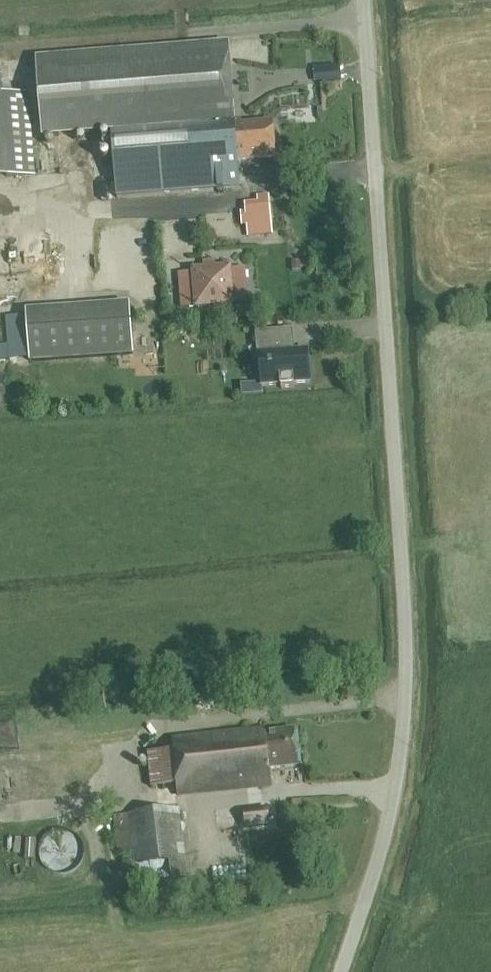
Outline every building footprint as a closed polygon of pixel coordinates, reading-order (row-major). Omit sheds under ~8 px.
[(37,58),(43,138),(115,132),(118,196),(241,186),(239,158),(277,155),(275,123),(241,126),(240,121),(236,121),(234,97),(231,42),(37,58)] [(336,87),(335,73),(311,75),(312,89),(336,87)] [(34,174),(26,92),(2,94),(1,78),(0,78),(0,177),(34,174)] [(276,126),(306,125),(306,112),(276,113),(276,126)] [(273,228),(270,198),(244,201),(246,210),(241,210),(242,226),(247,226),(248,231),(273,228)] [(231,267),(195,270),(182,272),(184,306),(198,305),(198,306),(233,303),(233,302),(247,301),(245,267),(231,268),(231,267)] [(130,305),(29,313),(33,366),(135,358),(130,305)] [(256,332),(258,356),(260,356),(262,382),(263,386),(281,385),(282,389),(294,388),(294,384),(310,383),(308,351),(291,352),(287,347),(286,330),(256,332)] [(263,393),(263,386),(262,382),(243,383),(243,394),(263,393)] [(302,764),(298,726),(256,731),(254,727),(173,736),(174,749),(148,752),(151,786),(178,783),(179,793),(274,782),(272,768),(302,764)] [(244,827),(276,825),(273,801),(241,802),(244,827)] [(189,874),(187,859),(182,806),(115,813),(120,866),(136,864),(136,880),(170,877),(170,879),(189,874)] [(83,841),(79,835),(77,833),(73,829),(68,827),(61,827),(56,828),(50,831),(46,835),(41,839),(39,845),(40,853),(42,860),(46,866),(50,870),(57,873),(64,874),(71,872),(78,867),(82,862),(85,856),(85,848),(83,841)]
